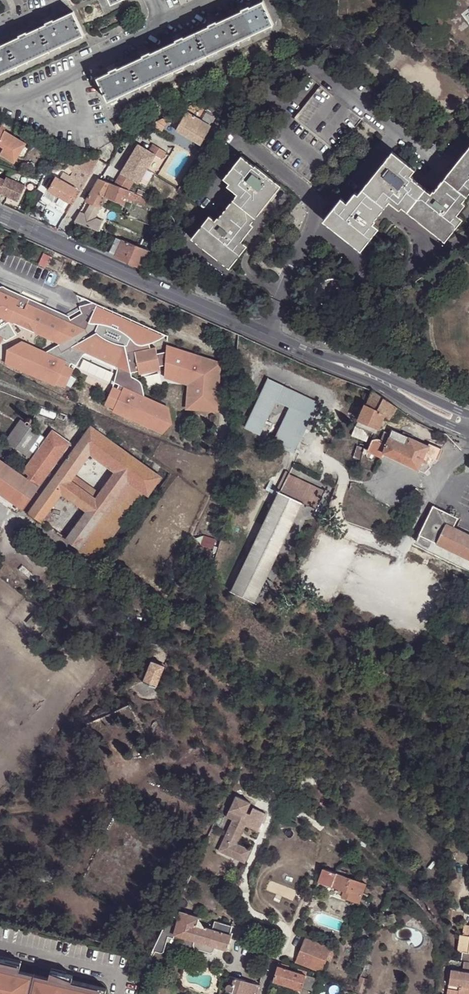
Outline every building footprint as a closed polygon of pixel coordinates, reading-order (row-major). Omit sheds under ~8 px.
[(230,18),(241,41),(274,26),(263,3),(251,9),(250,7),(242,11),(243,12),(230,18)] [(42,28),(52,51),(85,36),(74,13),(55,21),(55,20),(47,23),(48,25),(42,28)] [(208,56),(241,41),(230,18),(217,24),(216,22),(209,26),(209,28),(198,33),(208,56)] [(8,43),(19,66),(52,51),(42,28),(29,34),(28,32),(20,36),(21,37),(8,43)] [(175,71),(208,56),(198,33),(185,39),(184,38),(177,41),(177,43),(164,48),(175,71)] [(19,66),(8,43),(2,46),(1,45),(0,45),(0,75),(19,66)] [(142,87),(175,71),(164,48),(152,54),(151,52),(144,56),(144,58),(131,64),(142,87)] [(108,102),(142,87),(131,64),(119,70),(118,68),(110,71),(111,73),(98,79),(108,102)] [(351,113),(309,80),(259,144),(300,177),(351,113)] [(201,122),(185,113),(176,130),(201,144),(215,120),(205,114),(201,122)] [(152,124),(151,126),(161,131),(166,122),(162,119),(152,124)] [(0,127),(0,146),(5,148),(1,154),(15,163),(26,144),(6,132),(6,130),(0,127)] [(139,145),(114,185),(129,191),(131,191),(136,182),(138,184),(155,155),(162,159),(166,153),(154,145),(149,152),(139,145)] [(431,195),(429,194),(427,197),(408,183),(409,182),(406,180),(410,175),(388,156),(354,200),(348,206),(345,204),(339,200),(323,222),(361,251),(378,229),(372,224),(375,222),(373,220),(389,202),(391,204),(394,201),(401,206),(444,241),(463,218),(460,215),(463,212),(459,209),(465,202),(468,197),(468,148),(431,195)] [(79,164),(93,171),(102,155),(79,164)] [(67,160),(62,157),(59,162),(64,165),(67,160)] [(238,239),(248,226),(279,187),(255,168),(254,170),(240,159),(223,181),(228,186),(226,189),(236,197),(217,222),(215,221),(213,224),(207,219),(189,241),(227,271),(245,249),(239,244),(242,241),(238,239)] [(84,187),(89,179),(77,173),(73,181),(84,187)] [(73,205),(84,187),(73,181),(61,174),(56,178),(47,191),(73,205)] [(8,178),(6,181),(0,194),(20,202),(27,187),(8,178)] [(100,179),(93,192),(106,197),(105,199),(123,204),(126,199),(129,191),(114,185),(100,179)] [(131,191),(129,191),(126,199),(145,206),(148,198),(146,197),(131,191)] [(106,197),(93,192),(87,202),(92,203),(100,206),(101,206),(105,199),(106,197)] [(348,206),(354,200),(350,197),(345,204),(348,206)] [(399,209),(401,206),(394,201),(391,204),(399,209)] [(468,205),(465,202),(459,209),(463,212),(468,205)] [(94,218),(100,206),(92,203),(85,213),(81,211),(75,222),(92,229),(96,219),(94,218)] [(92,229),(98,232),(102,222),(96,219),(92,229)] [(251,229),(248,226),(238,239),(242,241),(251,229)] [(115,257),(122,241),(116,239),(110,254),(115,257)] [(142,268),(151,253),(148,251),(122,241),(115,257),(142,268)] [(168,336),(148,327),(147,329),(103,308),(103,306),(92,301),(67,315),(24,295),(20,299),(17,298),(18,296),(0,284),(0,338),(1,336),(4,338),(14,333),(7,320),(20,313),(29,317),(35,327),(52,334),(56,332),(61,340),(44,351),(21,340),(6,347),(5,356),(19,363),(19,365),(33,372),(32,374),(46,381),(47,378),(55,382),(56,380),(62,383),(81,354),(86,351),(116,365),(118,371),(108,404),(114,407),(113,409),(120,412),(119,414),(134,421),(136,419),(150,426),(151,424),(165,430),(171,423),(167,407),(143,396),(140,380),(140,379),(139,378),(138,377),(136,376),(135,376),(133,376),(131,377),(130,372),(138,370),(139,372),(161,368),(160,366),(166,364),(165,375),(172,376),(172,379),(186,380),(189,378),(197,381),(197,387),(189,387),(187,405),(195,405),(195,410),(211,410),(211,407),(219,407),(220,389),(219,389),(218,372),(205,371),(205,367),(211,367),(214,360),(202,356),(189,352),(177,350),(167,349),(168,336)] [(5,356),(5,361),(32,374),(33,372),(19,365),(19,363),(5,356)] [(320,401),(271,377),(248,425),(262,432),(279,399),(293,405),(276,440),(296,451),(320,401)] [(47,378),(46,381),(59,386),(62,383),(56,380),(55,382),(47,378)] [(396,406),(373,390),(366,404),(365,403),(358,420),(379,429),(385,415),(390,418),(396,406)] [(114,407),(108,404),(107,408),(119,414),(120,412),(113,409),(114,407)] [(136,419),(134,421),(162,434),(165,430),(151,424),(150,426),(136,419)] [(7,442),(32,460),(44,444),(37,439),(40,434),(22,421),(7,442)] [(351,436),(366,442),(371,433),(355,426),(351,436)] [(77,446),(89,455),(115,473),(127,481),(144,493),(148,496),(162,477),(108,440),(90,427),(77,446)] [(44,444),(52,432),(45,428),(40,434),(37,439),(44,444)] [(371,442),(367,451),(381,458),(383,454),(425,472),(432,467),(430,464),(426,462),(428,456),(436,460),(441,448),(430,442),(428,445),(393,429),(386,445),(384,441),(380,439),(376,438),(371,442)] [(27,479),(39,487),(69,444),(52,432),(44,444),(32,460),(24,471),(29,475),(27,479)] [(69,482),(73,478),(89,455),(77,446),(57,474),(69,482)] [(366,455),(367,451),(358,447),(353,459),(359,462),(362,454),(366,455)] [(23,509),(39,487),(27,479),(0,460),(0,492),(23,509)] [(234,588),(254,598),(303,498),(319,505),(327,488),(290,471),(292,467),(288,465),(282,479),(286,481),(234,588)] [(115,473),(98,496),(95,500),(107,509),(127,481),(115,473)] [(95,500),(69,482),(57,474),(30,513),(42,522),(61,494),(87,512),(95,500)] [(98,496),(73,478),(69,482),(95,500),(98,496)] [(127,481),(107,509),(80,548),(96,560),(107,545),(144,493),(127,481)] [(107,509),(95,500),(87,512),(67,539),(80,548),(107,509)] [(457,567),(468,573),(468,535),(454,528),(458,518),(434,506),(415,545),(427,551),(433,541),(462,556),(457,567)] [(427,551),(457,567),(462,556),(433,541),(427,551)] [(124,572),(120,577),(127,582),(131,577),(124,572)] [(144,683),(156,688),(164,666),(152,661),(144,683)] [(239,796),(229,817),(235,820),(221,851),(247,863),(253,850),(239,844),(248,826),(260,832),(269,814),(255,808),(252,814),(249,812),(253,803),(239,796)] [(340,896),(358,902),(365,883),(323,868),(318,882),(342,890),(340,896)] [(168,927),(167,932),(175,935),(195,940),(194,944),(194,947),(196,948),(210,952),(212,953),(214,951),(216,947),(228,950),(233,932),(230,932),(232,925),(215,920),(214,924),(209,923),(208,928),(197,925),(199,917),(181,912),(176,929),(168,927)] [(462,961),(468,963),(468,926),(462,925),(461,936),(458,935),(456,952),(460,953),(459,961),(462,961)] [(162,935),(152,953),(162,956),(168,937),(162,935)] [(306,939),(301,951),(325,960),(331,962),(335,950),(306,939)] [(325,960),(301,951),(297,962),(321,971),(325,960)] [(101,987),(66,978),(67,974),(45,968),(43,975),(14,968),(16,961),(0,957),(0,993),(99,993),(101,987)] [(462,961),(460,971),(449,969),(445,993),(468,993),(468,963),(462,961)] [(306,975),(278,966),(273,981),(301,990),(303,986),(306,975)] [(306,975),(303,986),(309,988),(313,977),(306,975)] [(258,985),(234,978),(232,984),(229,984),(227,985),(226,987),(227,989),(230,990),(229,992),(235,993),(239,993),(256,993),(258,985)]
